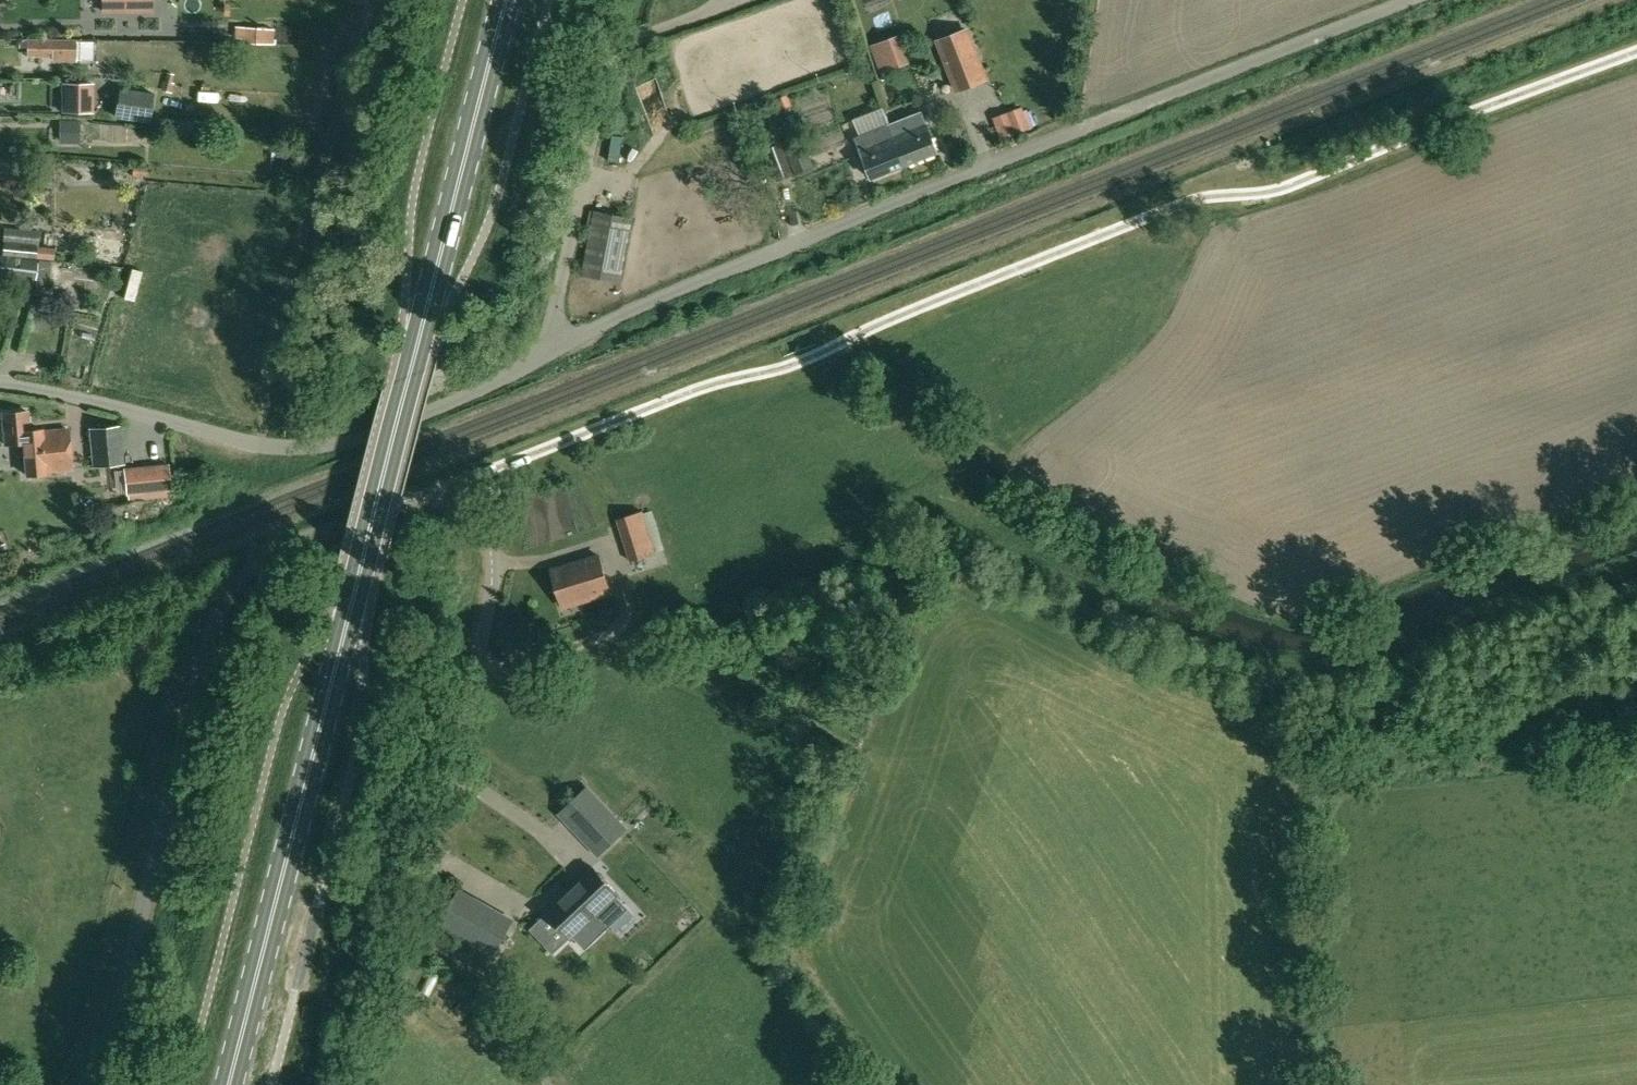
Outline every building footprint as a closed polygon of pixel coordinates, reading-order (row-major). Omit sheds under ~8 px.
[(153,13),(153,0),(111,0),(111,13),(153,13)] [(286,30),(255,31),(256,48),(287,47),(286,30)] [(940,41),(958,90),(987,79),(968,30),(940,41)] [(894,74),(922,65),(911,31),(883,40),(894,74)] [(76,39),(38,39),(39,57),(51,57),(51,61),(76,62),(76,39)] [(105,63),(104,44),(87,44),(88,64),(105,63)] [(153,83),(126,82),(125,117),(151,118),(153,83)] [(93,113),(93,83),(61,83),(61,112),(93,113)] [(996,119),(1003,136),(1031,125),(1027,113),(1024,115),(1021,109),(996,119)] [(890,124),(905,165),(938,152),(922,111),(890,124)] [(91,114),(91,141),(114,142),(114,129),(108,129),(108,115),(91,114)] [(80,121),(62,120),(62,142),(80,142),(80,121)] [(857,136),(873,177),(904,165),(889,124),(857,136)] [(764,149),(777,182),(794,175),(782,142),(764,149)] [(815,166),(804,142),(785,150),(796,174),(815,166)] [(632,217),(595,210),(584,274),(621,280),(632,217)] [(35,258),(36,246),(36,244),(39,244),(40,230),(4,226),(3,240),(4,241),(2,254),(35,258)] [(129,261),(124,239),(110,242),(114,264),(129,261)] [(52,261),(19,257),(7,256),(0,255),(0,276),(35,280),(33,304),(47,306),(52,261)] [(6,444),(24,443),(28,476),(48,474),(48,471),(72,468),(68,429),(44,433),(43,429),(30,431),(28,411),(3,413),(6,444)] [(93,466),(123,463),(119,425),(89,429),(93,466)] [(169,465),(126,469),(128,496),(135,495),(173,492),(169,465)] [(630,562),(656,554),(643,511),(616,519),(630,562)] [(580,601),(610,591),(598,555),(552,569),(563,602),(579,597),(580,601)] [(625,833),(587,791),(559,816),(598,857),(625,833)] [(594,869),(546,913),(572,941),(574,939),(581,947),(624,907),(617,899),(620,897),(594,869)] [(513,919),(483,901),(461,939),(491,956),(513,919)]
